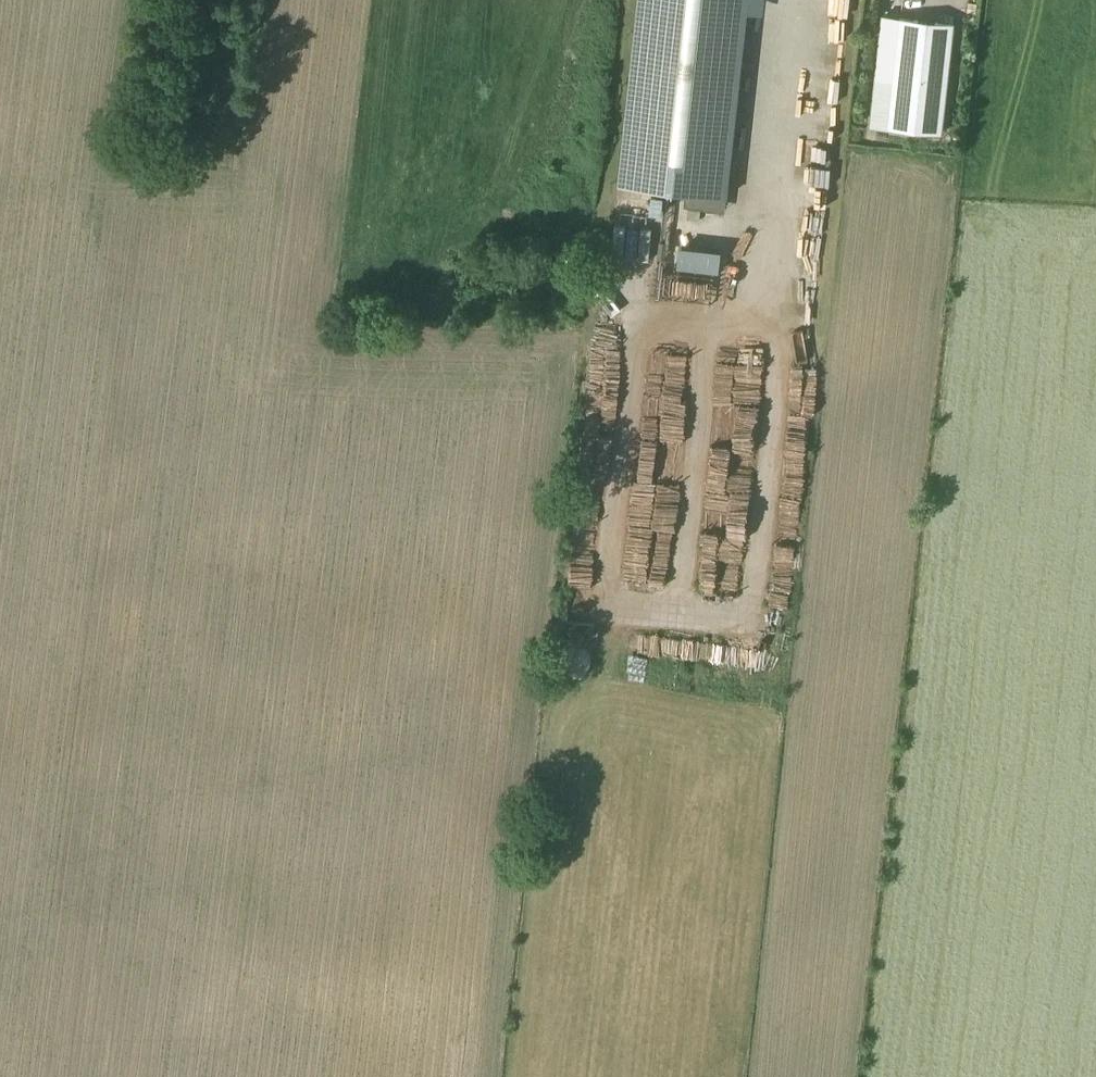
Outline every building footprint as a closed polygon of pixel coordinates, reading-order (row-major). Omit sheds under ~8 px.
[(619,186),(727,198),(750,0),(639,0),(619,186)] [(874,77),(869,126),(940,133),(951,24),(898,18),(880,16),(874,77)] [(796,269),(797,254),(781,253),(780,268),(796,269)]
